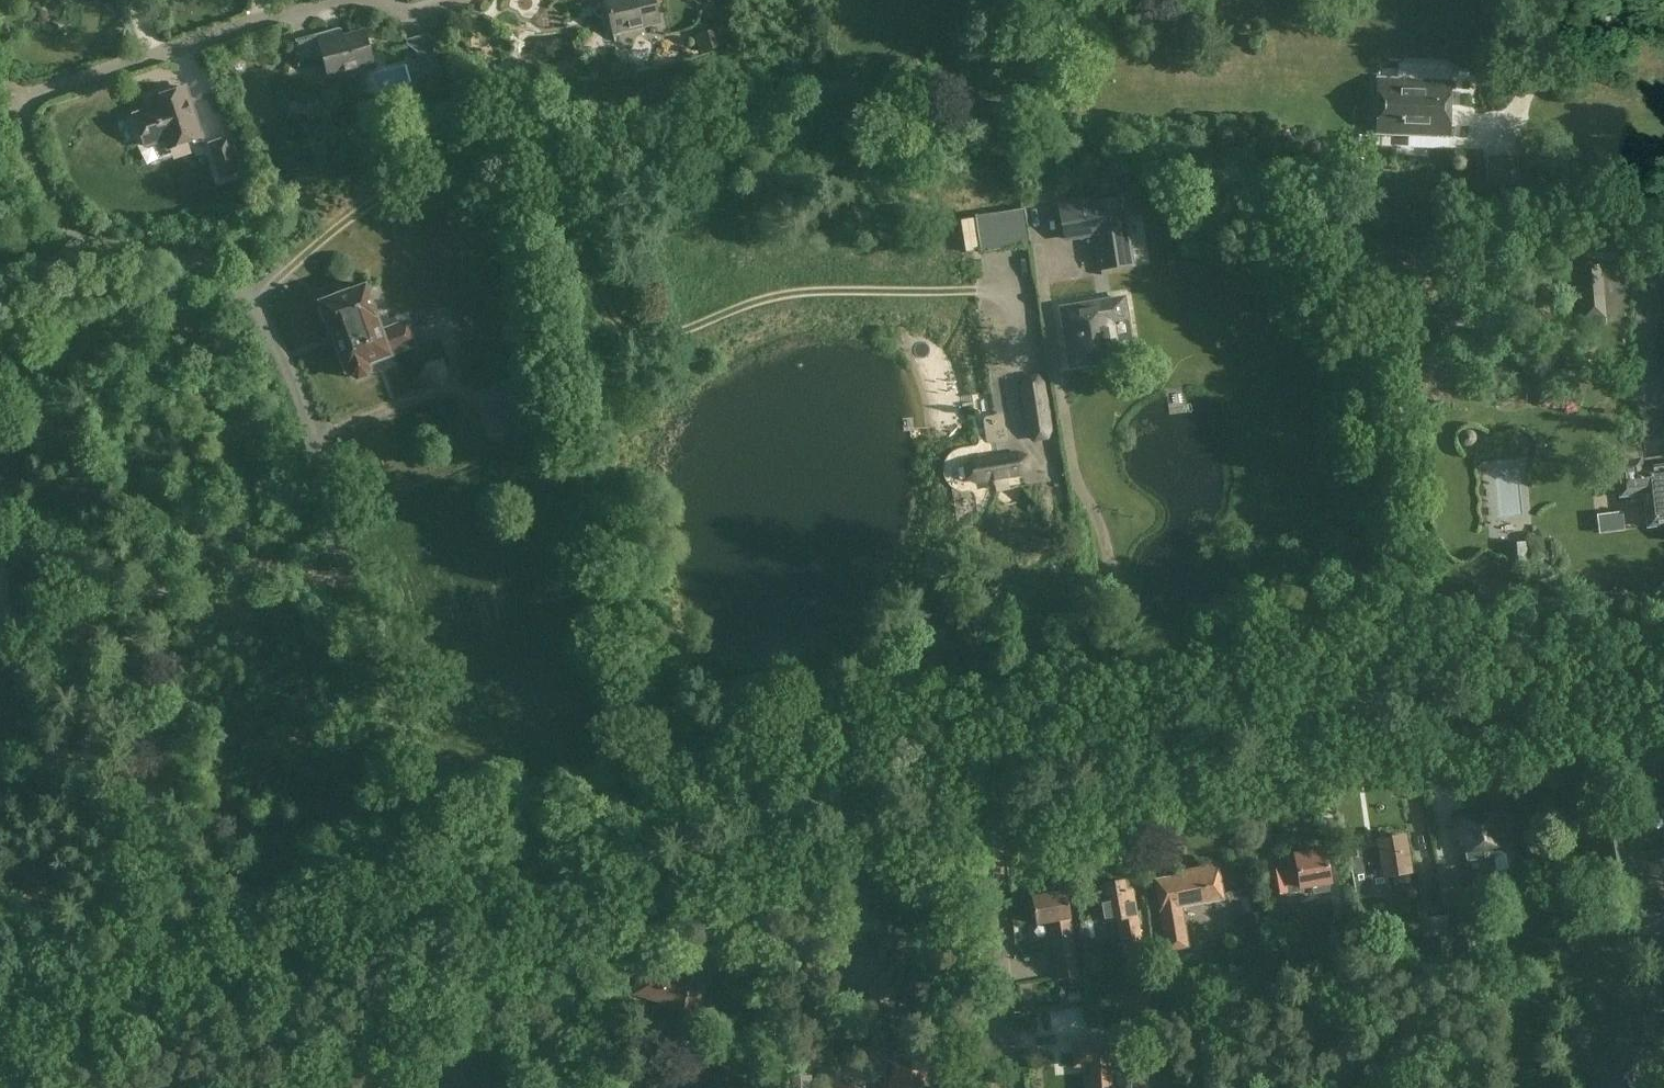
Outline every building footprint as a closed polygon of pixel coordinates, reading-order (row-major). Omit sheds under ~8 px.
[(613,32),(659,21),(654,0),(606,0),(613,32)] [(720,28),(695,35),(700,53),(725,46),(720,28)] [(301,60),(323,54),(329,75),(354,68),(355,72),(375,67),(365,30),(331,39),(328,30),(309,35),(310,37),(296,40),(298,48),(295,55),(300,56),(301,60)] [(1448,81),(1428,80),(1377,78),(1376,133),(1449,137),(1450,81),(1450,68),(1448,68),(1448,81)] [(415,93),(418,103),(427,109),(438,106),(444,97),(441,86),(431,80),(421,83),(415,93)] [(202,136),(185,86),(151,98),(154,107),(134,114),(145,145),(165,138),(168,147),(202,136)] [(220,176),(239,170),(228,137),(209,143),(220,176)] [(1515,186),(1516,158),(1488,157),(1487,185),(1515,186)] [(1126,260),(1116,199),(1085,204),(1095,265),(1126,260)] [(1025,208),(975,215),(980,252),(1031,245),(1025,208)] [(1607,324),(1603,265),(1574,267),(1578,326),(1607,324)] [(366,285),(319,302),(330,332),(332,332),(340,352),(338,356),(341,363),(345,365),(347,371),(350,369),(352,376),(358,378),(367,375),(369,370),(367,363),(415,345),(406,321),(380,330),(375,316),(377,315),(366,285)] [(1124,298),(1062,308),(1069,348),(1071,361),(1083,359),(1118,354),(1113,321),(1127,319),(1124,298)] [(499,395),(515,436),(549,423),(534,385),(539,383),(533,369),(500,382),(504,393),(499,395)] [(1028,431),(1035,439),(1047,437),(1051,428),(1044,383),(1037,376),(1025,378),(1021,387),(1028,431)] [(1028,468),(1026,456),(1017,452),(973,460),(965,466),(967,478),(977,482),(1020,475),(1028,468)] [(1647,526),(1663,524),(1663,464),(1642,467),(1640,457),(1614,461),(1619,496),(1643,493),(1647,526)] [(1625,542),(1623,517),(1596,518),(1597,544),(1625,542)] [(1506,843),(1501,816),(1451,825),(1453,836),(1462,835),(1466,862),(1507,855),(1505,843),(1506,843)] [(1627,865),(1619,818),(1597,822),(1605,869),(1627,865)] [(1410,872),(1404,836),(1377,840),(1379,853),(1367,855),(1371,879),(1410,872)] [(1283,870),(1282,868),(1267,871),(1271,896),(1291,892),(1290,888),(1300,887),(1300,888),(1330,883),(1325,850),(1321,851),(1320,847),(1307,849),(1308,853),(1295,855),(1297,868),(1283,870)] [(1187,947),(1181,907),(1224,900),(1218,865),(1175,873),(1175,877),(1155,880),(1166,951),(1187,947)] [(1106,901),(1100,902),(1104,922),(1116,920),(1123,957),(1143,954),(1132,890),(1126,891),(1124,882),(1104,885),(1106,901)] [(1067,892),(1032,898),(1036,924),(1048,922),(1058,980),(1080,976),(1070,918),(1071,918),(1067,892)] [(1643,924),(1663,923),(1663,905),(1642,906),(1643,924)] [(871,987),(868,998),(892,1005),(912,942),(884,934),(875,961),(842,950),(834,975),(871,987)] [(1447,937),(1427,940),(1426,940),(1429,966),(1451,963),(1447,937)] [(710,958),(683,951),(675,978),(641,969),(635,993),(672,1003),(669,1015),(693,1021),(710,958)] [(1148,988),(1116,992),(1120,1017),(1151,1012),(1148,988)] [(1574,1030),(1557,1034),(1559,1046),(1576,1042),(1574,1030)] [(1108,1043),(1074,1046),(1075,1066),(1089,1065),(1090,1087),(1088,1087),(1122,1087),(1119,1045),(1108,1046),(1108,1043)] [(1623,1044),(1593,1087),(1634,1087),(1651,1062),(1623,1044)] [(794,1066),(811,1065),(809,1051),(792,1053),(794,1066)] [(924,1074),(896,1065),(889,1087),(920,1087),(924,1074)] [(735,1078),(703,1068),(696,1087),(732,1087),(735,1078)]
